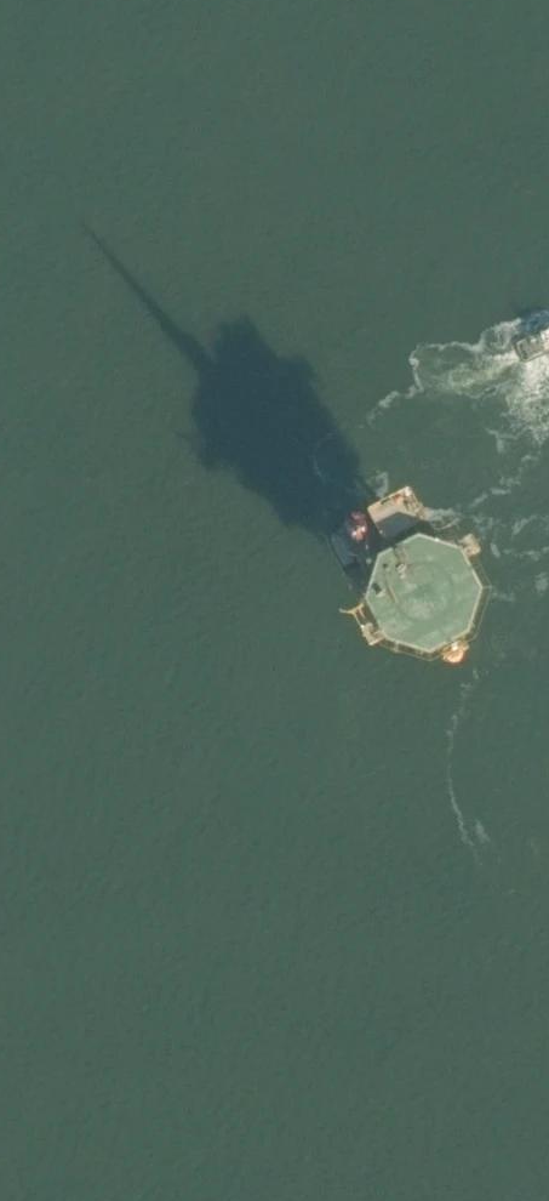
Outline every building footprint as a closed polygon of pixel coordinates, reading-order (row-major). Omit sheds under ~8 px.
[(483,650),(431,549),(357,586),(409,688),(483,650)] [(408,703),(452,719),(489,699),(502,657),(486,625),(442,608),(404,628),(392,670),(408,703)]
